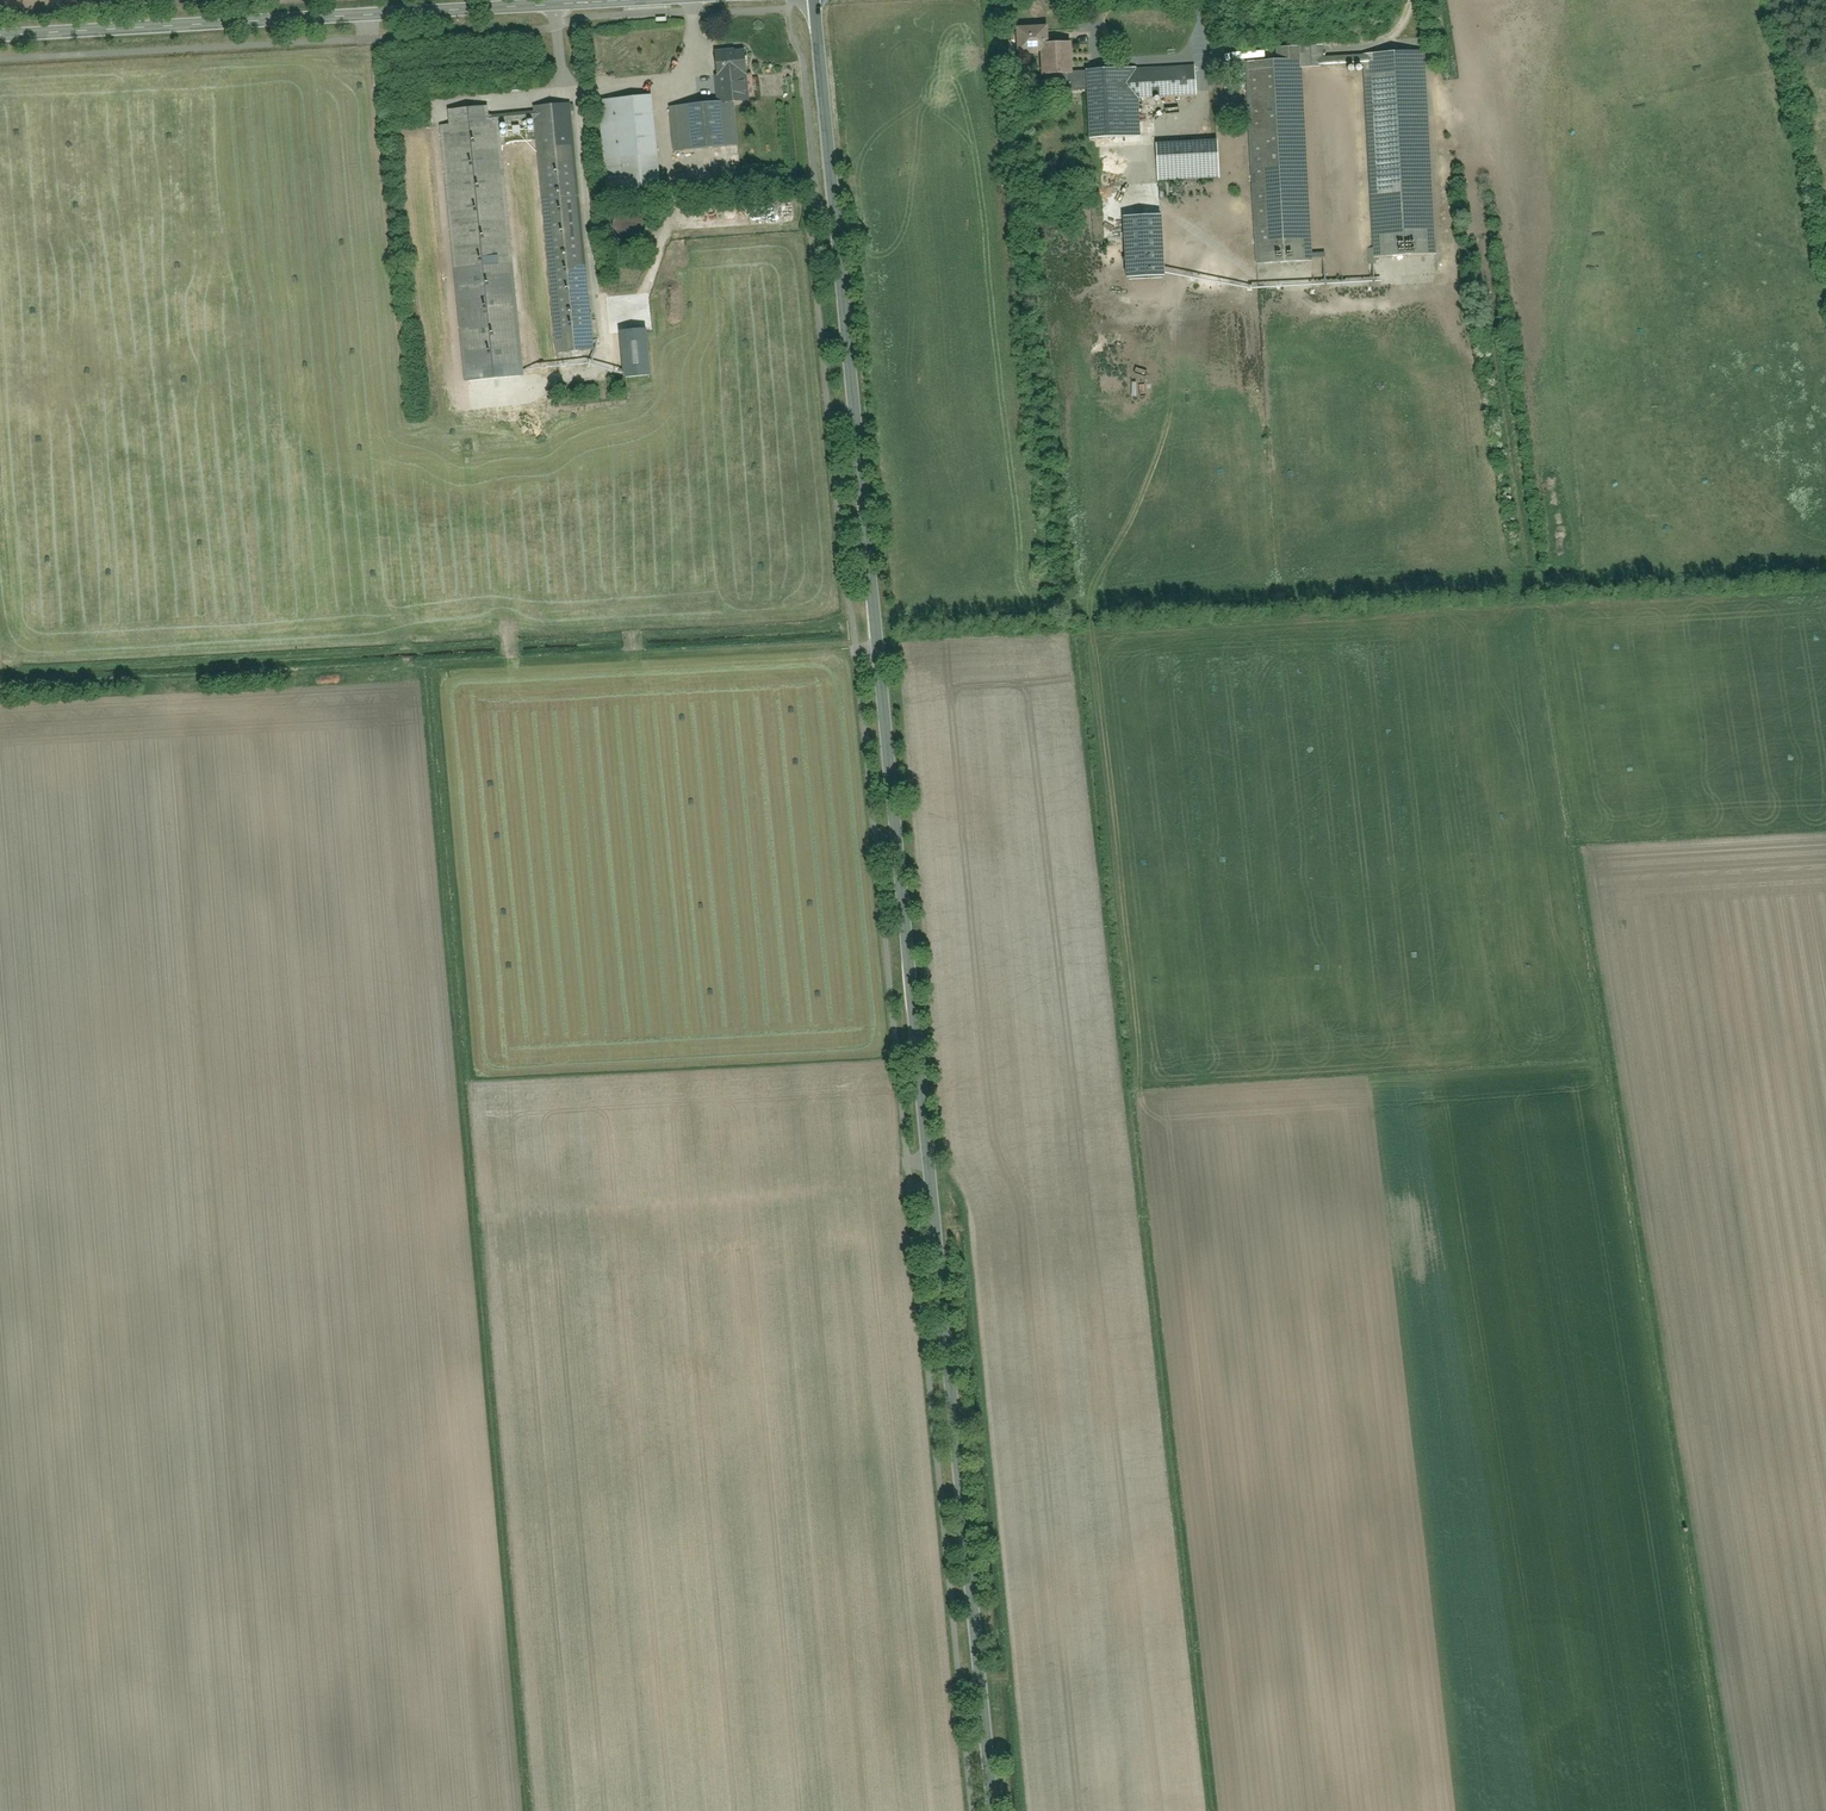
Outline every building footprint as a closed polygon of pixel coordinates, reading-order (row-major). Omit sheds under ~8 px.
[(1050,78),(1050,94),(1083,93),(1085,140),(1137,138),(1136,101),(1191,100),(1190,69),(1130,71),(1083,73),(1067,73),(1066,42),(1045,43),(1044,28),(1013,28),(1014,54),(1037,53),(1038,79),(1050,78)] [(1425,53),(1363,56),(1322,58),(1321,46),(1273,48),(1274,60),(1244,62),(1255,267),(1313,264),(1302,70),(1362,67),(1372,259),(1436,256),(1425,53)] [(696,171),(694,149),(737,146),(734,106),(748,105),(744,51),(713,53),(717,105),(668,109),(673,173),(696,171)] [(598,102),(607,194),(657,190),(648,97),(598,102)] [(570,106),(532,109),(555,352),(592,348),(570,106)] [(446,112),(448,127),(440,128),(464,381),(519,375),(495,122),(488,123),(486,108),(446,112)] [(1212,142),(1154,145),(1156,179),(1214,176),(1212,142)] [(611,233),(617,241),(624,243),(630,243),(635,241),(640,234),(642,227),(639,220),(635,215),(626,213),(620,214),(614,219),(611,226),(611,233)]
